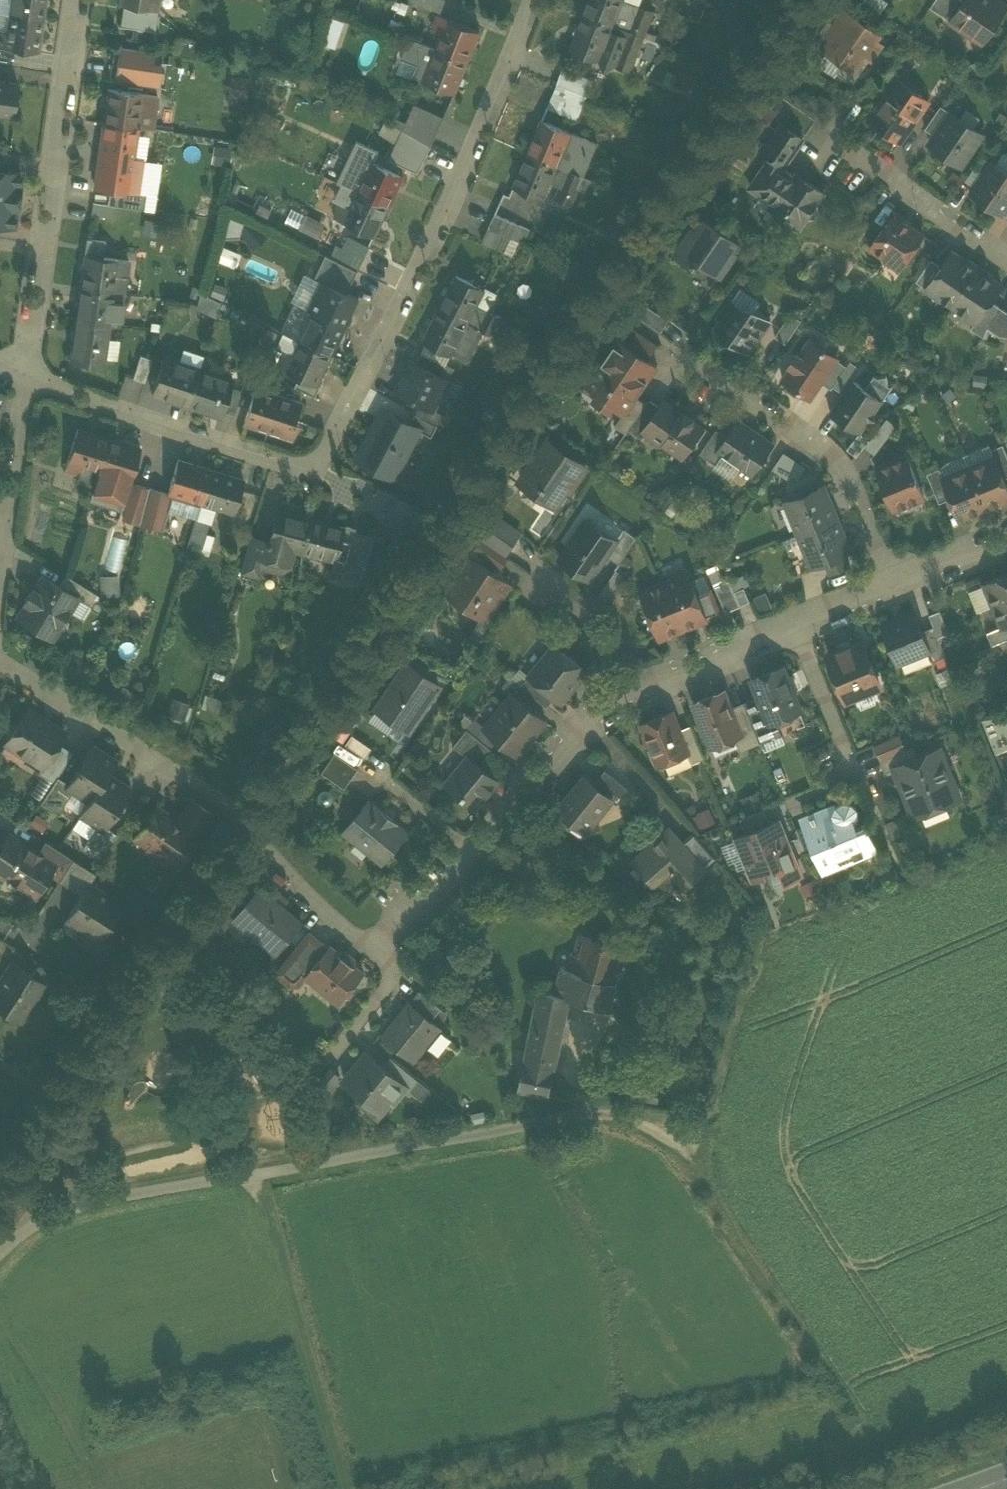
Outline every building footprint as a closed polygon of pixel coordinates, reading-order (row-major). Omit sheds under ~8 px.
[(8,14),(10,0),(0,0),(0,12),(8,14)] [(8,14),(41,18),(44,0),(10,0),(8,14)] [(119,6),(123,6),(120,27),(133,29),(154,32),(159,0),(120,0),(119,6)] [(442,12),(446,0),(410,0),(442,12)] [(584,15),(613,26),(623,0),(589,0),(584,15)] [(628,31),(638,5),(639,5),(626,0),(623,0),(613,26),(628,31)] [(950,20),(963,0),(934,0),(930,6),(950,20)] [(983,42),(1006,8),(996,0),(963,0),(950,20),(952,21),(953,19),(965,26),(963,29),(983,42)] [(638,5),(628,31),(644,37),(654,11),(638,5)] [(848,59),(858,65),(865,55),(871,60),(882,44),(876,39),(880,34),(845,10),(835,24),(839,27),(824,49),(845,64),(848,59)] [(6,30),(8,14),(0,12),(0,29),(6,30)] [(41,18),(8,14),(6,30),(0,29),(0,45),(36,50),(41,18)] [(431,29),(442,34),(449,18),(438,14),(431,29)] [(571,49),(600,60),(613,26),(584,15),(571,49)] [(335,47),(345,20),(332,16),(323,43),(335,47)] [(479,31),(449,18),(442,34),(437,48),(436,49),(467,61),(479,31)] [(952,21),(963,29),(965,26),(953,19),(952,21)] [(628,31),(613,26),(600,60),(603,61),(604,64),(609,66),(612,65),(615,66),(628,31)] [(131,40),(152,43),(154,32),(133,29),(131,40)] [(630,71),(644,37),(628,31),(615,66),(630,71)] [(175,54),(200,58),(202,42),(177,38),(175,54)] [(467,62),(467,61),(436,49),(437,48),(410,38),(401,58),(417,64),(413,76),(455,93),(467,62)] [(120,48),(115,79),(159,86),(162,66),(154,65),(155,53),(120,48)] [(563,69),(558,84),(586,95),(592,81),(563,69)] [(896,77),(886,93),(898,102),(902,96),(923,110),(930,100),(896,77)] [(13,117),(18,84),(0,81),(0,115),(13,117)] [(549,102),(528,153),(565,168),(586,117),(582,116),(590,97),(557,83),(549,102)] [(108,89),(104,122),(137,127),(142,94),(108,89)] [(878,127),(901,143),(923,110),(902,96),(898,102),(886,93),(872,113),(883,120),(878,127)] [(142,94),(137,127),(152,129),(157,96),(142,94)] [(770,124),(782,101),(773,96),(761,120),(770,124)] [(393,124),(403,130),(431,147),(444,117),(414,103),(406,122),(396,117),(393,124)] [(925,128),(935,135),(951,112),(941,105),(925,128)] [(930,143),(961,164),(982,133),(951,112),(935,135),(930,143)] [(868,120),(878,127),(883,120),(872,113),(868,120)] [(136,135),(137,127),(104,122),(99,154),(133,159),(136,135)] [(769,161),(782,170),(804,138),(782,123),(763,152),(771,157),(769,161)] [(418,173),(431,147),(403,130),(389,160),(418,173)] [(149,137),(136,135),(133,159),(142,160),(146,161),(149,137)] [(357,141),(337,182),(343,185),(358,192),(389,206),(402,177),(373,163),(379,152),(357,141)] [(7,171),(9,153),(0,152),(0,170),(7,171)] [(578,188),(583,176),(528,154),(527,153),(513,187),(543,199),(550,181),(561,186),(555,198),(571,205),(578,188)] [(99,154),(94,186),(110,189),(138,193),(142,160),(133,159),(99,154)] [(146,161),(142,160),(138,193),(146,194),(143,210),(154,211),(161,163),(146,161)] [(782,217),(799,228),(806,217),(807,218),(815,217),(820,210),(818,203),(817,202),(824,191),(807,180),(804,185),(782,170),(769,161),(750,187),(764,196),(767,191),(776,197),(772,202),(786,212),(782,217)] [(1001,213),(1002,211),(1006,204),(1006,171),(992,161),(971,193),(1001,213)] [(13,226),(16,209),(19,210),(23,188),(19,187),(21,173),(7,171),(0,170),(0,224),(13,226)] [(596,182),(583,176),(578,188),(591,194),(596,182)] [(336,201),(341,204),(342,201),(351,206),(358,192),(343,185),(336,201)] [(138,193),(110,189),(108,205),(116,206),(143,210),(146,194),(138,193)] [(764,196),(772,202),(776,197),(767,191),(764,196)] [(358,192),(351,206),(344,221),(344,222),(375,236),(389,206),(358,192)] [(335,217),(344,221),(351,206),(342,201),(341,204),(335,217)] [(91,214),(114,218),(116,206),(92,203),(91,214)] [(890,254),(903,264),(924,234),(903,220),(904,218),(894,211),(869,247),(886,259),(890,254)] [(489,227),(510,237),(516,223),(495,213),(489,227)] [(305,214),(298,228),(318,237),(325,223),(305,214)] [(699,261),(719,275),(730,260),(727,258),(738,242),(706,220),(697,232),(693,229),(676,254),(695,267),(699,261)] [(529,229),(516,223),(510,237),(519,241),(522,243),(529,229)] [(482,242),(503,251),(510,237),(489,227),(482,242)] [(349,236),(343,248),(364,258),(370,247),(349,236)] [(519,241),(510,237),(503,251),(512,255),(519,241)] [(87,240),(80,287),(124,294),(128,261),(104,258),(106,243),(87,240)] [(358,271),(364,258),(343,248),(338,245),(331,257),(358,271)] [(938,295),(953,306),(979,269),(952,250),(941,266),(926,287),(927,288),(930,284),(940,291),(938,295)] [(325,283),(347,293),(358,271),(331,257),(326,255),(315,279),(325,283)] [(916,281),(926,287),(941,266),(931,259),(916,281)] [(1002,285),(979,269),(953,306),(967,315),(969,311),(978,317),(976,321),(977,322),(991,300),(1002,285)] [(295,302),(312,310),(325,283),(315,279),(305,274),(292,301),(295,302)] [(440,308),(467,322),(476,305),(487,311),(487,309),(495,295),(457,276),(440,308)] [(312,310),(314,311),(315,311),(346,326),(359,299),(347,293),(325,283),(312,310)] [(930,284),(927,288),(938,295),(940,291),(930,284)] [(119,326),(124,294),(80,287),(75,319),(119,326)] [(730,339),(748,350),(770,319),(749,305),(744,306),(733,299),(720,318),(722,319),(715,328),(716,334),(725,339),(730,339)] [(630,313),(656,331),(665,318),(639,300),(630,313)] [(984,337),(988,327),(1001,307),(991,300),(977,322),(976,321),(971,328),(984,337)] [(312,310),(295,302),(281,331),(284,332),(301,340),(314,311),(312,310)] [(502,317),(487,309),(487,311),(476,305),(467,322),(483,329),(493,335),(500,321),(502,317)] [(1001,307),(988,327),(999,335),(1006,336),(1006,311),(1001,307)] [(451,354),(452,352),(467,322),(440,308),(424,340),(451,354)] [(332,355),(346,326),(315,311),(314,311),(301,340),(301,341),(332,355)] [(777,332),(788,340),(802,318),(791,311),(777,332)] [(969,311),(967,315),(976,321),(978,317),(969,311)] [(119,327),(119,326),(75,319),(70,359),(104,364),(109,325),(119,327)] [(518,330),(500,321),(493,335),(504,340),(511,344),(518,330)] [(467,360),(475,345),(483,329),(467,322),(452,352),(467,360)] [(493,335),(483,329),(475,345),(485,350),(487,347),(493,335)] [(637,331),(627,345),(648,359),(657,345),(637,331)] [(277,348),(285,352),(285,351),(294,355),(301,341),(301,340),(284,332),(277,348)] [(487,347),(498,352),(504,340),(493,335),(487,347)] [(625,411),(626,412),(636,396),(643,386),(642,385),(655,365),(648,359),(627,345),(618,339),(586,385),(625,411)] [(783,380),(810,398),(821,381),(823,378),(837,358),(838,357),(811,339),(800,355),(797,352),(788,364),(792,367),(783,380)] [(332,355),(301,341),(294,355),(285,351),(285,352),(278,366),(300,377),(318,385),(318,384),(332,355)] [(183,349),(178,362),(199,368),(198,369),(200,369),(204,356),(183,349)] [(416,362),(440,374),(446,363),(422,350),(416,362)] [(152,358),(141,354),(134,377),(144,381),(152,358)] [(151,392),(187,404),(198,369),(199,368),(178,362),(163,356),(151,392)] [(245,379),(255,383),(262,361),(252,357),(245,379)] [(832,388),(834,385),(847,365),(837,358),(823,378),(821,381),(832,388)] [(419,401),(429,406),(436,393),(439,395),(448,379),(440,374),(416,362),(413,360),(397,389),(419,401)] [(657,366),(655,365),(642,385),(643,386),(657,366)] [(857,372),(847,365),(834,385),(844,392),(853,379),(857,372)] [(200,369),(198,369),(187,404),(221,415),(222,411),(230,387),(233,380),(200,369)] [(874,374),(865,387),(882,399),(892,386),(888,383),(886,375),(878,377),(874,374)] [(295,387),(316,396),(321,385),(318,384),(318,385),(300,377),(295,387)] [(874,412),(882,399),(865,387),(853,379),(844,392),(830,412),(860,432),(869,419),(875,418),(874,412)] [(612,408),(622,414),(625,411),(586,385),(584,388),(595,396),(593,399),(610,410),(612,408)] [(222,411),(233,415),(241,391),(230,387),(222,411)] [(244,422),(267,429),(279,395),(255,388),(244,422)] [(433,407),(439,395),(436,393),(429,406),(433,408),(433,407)] [(301,403),(279,395),(267,429),(291,436),(301,403)] [(629,429),(631,425),(647,403),(636,396),(626,412),(625,411),(622,414),(615,425),(627,433),(629,429)] [(650,398),(647,403),(631,425),(642,432),(644,429),(661,405),(650,398)] [(419,401),(413,412),(438,425),(444,413),(433,407),(433,408),(429,406),(419,401)] [(644,429),(679,453),(688,439),(692,441),(702,427),(693,420),(693,418),(684,412),(682,413),(664,401),(661,405),(644,429)] [(376,467),(396,477),(421,430),(421,429),(408,422),(404,420),(403,422),(395,418),(396,416),(382,409),(361,448),(381,459),(376,467)] [(432,436),(438,425),(413,412),(408,422),(421,429),(421,430),(432,436)] [(876,452),(895,422),(884,414),(864,445),(876,452)] [(723,454),(753,474),(774,444),(738,419),(726,435),(717,450),(723,454)] [(700,452),(716,463),(723,454),(717,450),(726,435),(716,428),(700,452)] [(78,429),(68,460),(98,470),(108,438),(78,429)] [(108,437),(108,438),(98,470),(93,486),(89,499),(121,509),(140,447),(108,437)] [(521,480),(556,503),(568,486),(573,489),(587,469),(547,442),(521,480)] [(1006,476),(1006,454),(1002,442),(991,447),(995,456),(1004,477),(1006,476)] [(357,456),(376,467),(381,459),(361,448),(357,456)] [(787,476),(798,458),(783,449),(772,466),(787,476)] [(876,468),(893,509),(924,497),(907,456),(876,468)] [(968,467),(985,508),(1006,500),(1006,486),(1004,477),(995,456),(968,467)] [(93,486),(98,470),(68,460),(64,471),(78,475),(76,480),(93,486)] [(242,480),(210,470),(178,461),(168,493),(172,494),(201,503),(232,512),(242,480)] [(959,519),(985,508),(968,467),(943,477),(942,478),(950,498),(959,519)] [(927,473),(939,502),(950,498),(942,478),(943,477),(939,468),(927,473)] [(123,518),(139,522),(149,488),(133,483),(123,518)] [(172,494),(149,488),(139,522),(163,529),(172,494)] [(787,503),(799,533),(837,517),(824,488),(787,503)] [(384,518),(406,529),(408,526),(416,509),(417,507),(395,496),(384,518)] [(269,540),(269,543),(294,549),(293,550),(301,552),(310,518),(311,518),(277,509),(269,540)] [(408,526),(418,531),(427,514),(416,509),(408,526)] [(492,513),(478,535),(506,554),(520,532),(492,513)] [(849,547),(837,517),(799,533),(811,563),(823,558),(843,549),(849,547)] [(344,527),(310,518),(301,552),(334,560),(335,561),(343,529),(344,527)] [(559,557),(591,579),(607,555),(617,540),(616,539),(586,518),(559,557)] [(607,555),(620,563),(638,537),(624,527),(616,539),(617,540),(607,555)] [(374,538),(343,529),(335,561),(334,560),(331,569),(363,577),(374,538)] [(241,572),(258,576),(261,566),(267,542),(269,543),(269,540),(251,536),(241,572)] [(482,538),(475,549),(482,554),(501,567),(508,556),(482,538)] [(290,564),(293,550),(294,549),(269,543),(267,542),(261,566),(279,570),(290,564)] [(471,555),(478,560),(482,554),(475,549),(471,555)] [(823,558),(829,573),(850,565),(843,549),(823,558)] [(445,591),(485,618),(510,581),(478,560),(471,555),(470,555),(445,591)] [(600,593),(609,600),(626,576),(616,569),(600,593)] [(706,618),(705,614),(697,595),(688,572),(663,582),(682,628),(706,618)] [(984,582),(993,605),(1002,626),(1003,627),(1006,625),(1006,573),(984,582)] [(76,597),(89,605),(96,594),(66,575),(59,586),(76,596),(76,597)] [(42,631),(44,633),(51,621),(58,625),(76,597),(76,596),(59,586),(43,576),(35,590),(32,588),(24,602),(26,603),(18,617),(29,624),(31,629),(36,633),(42,631)] [(731,582),(741,605),(752,600),(742,578),(731,582)] [(715,586),(726,611),(740,605),(729,580),(715,586)] [(660,637),(682,628),(663,582),(641,592),(660,637)] [(710,589),(697,595),(705,614),(718,609),(710,589)] [(929,614),(934,625),(938,636),(949,632),(946,624),(940,610),(929,614)] [(882,625),(897,663),(931,650),(923,630),(915,611),(882,625)] [(51,637),(58,625),(51,621),(44,633),(51,637)] [(938,636),(934,625),(923,630),(931,650),(934,659),(945,654),(938,636)] [(1006,638),(1006,625),(1003,627),(1002,626),(987,632),(992,644),(1006,638)] [(828,653),(847,699),(881,686),(862,640),(828,653)] [(556,695),(562,700),(587,669),(555,643),(530,674),(556,695)] [(407,728),(409,729),(440,684),(408,663),(377,708),(407,728)] [(771,721),(772,721),(776,719),(800,709),(782,665),(752,677),(760,696),(771,721)] [(530,674),(522,684),(534,694),(547,705),(556,695),(530,674)] [(526,703),(534,694),(522,684),(511,675),(503,685),(512,692),(526,703)] [(694,701),(712,745),(741,733),(742,733),(732,710),(733,710),(730,703),(724,689),(694,701)] [(499,737),(519,753),(546,719),(526,703),(512,692),(485,725),(499,737)] [(745,702),(746,704),(759,735),(775,729),(772,721),(771,721),(760,696),(745,702)] [(172,697),(168,714),(185,719),(189,701),(172,697)] [(744,741),(759,735),(746,704),(733,710),(732,710),(742,733),(741,733),(744,741)] [(41,765),(42,765),(57,742),(63,732),(26,708),(17,723),(16,722),(9,723),(6,729),(7,735),(8,736),(5,742),(7,743),(9,739),(22,747),(19,751),(41,765)] [(651,744),(652,746),(657,744),(664,761),(688,752),(689,751),(679,729),(672,711),(642,723),(647,733),(644,736),(648,744),(651,744)] [(996,753),(1006,748),(1006,718),(1005,714),(983,719),(996,753)] [(468,727),(491,746),(499,737),(485,725),(476,718),(468,727)] [(782,733),(776,719),(772,721),(775,729),(759,735),(765,749),(785,741),(782,733)] [(688,752),(692,762),(704,757),(690,724),(679,729),(689,751),(688,752)] [(479,762),(491,746),(467,727),(455,742),(472,757),(479,762)] [(874,745),(881,759),(910,747),(904,732),(874,745)] [(7,743),(19,751),(22,747),(9,739),(7,743)] [(343,740),(335,751),(354,764),(361,753),(343,740)] [(37,771),(53,781),(56,776),(72,751),(57,742),(42,765),(41,765),(37,771)] [(659,763),(664,761),(657,744),(652,746),(659,763)] [(72,789),(88,800),(89,800),(106,773),(115,760),(91,745),(67,783),(66,785),(72,789)] [(914,746),(910,747),(881,759),(885,771),(896,767),(896,766),(918,757),(914,746)] [(896,767),(915,814),(958,797),(939,748),(918,757),(896,766),(896,767)] [(358,766),(354,764),(335,751),(323,768),(346,784),(358,766)] [(446,782),(476,806),(498,778),(479,762),(472,757),(462,769),(456,770),(446,782)] [(611,798),(617,803),(629,788),(605,768),(593,782),(612,798),(611,798)] [(128,787),(106,773),(89,800),(88,800),(79,813),(96,824),(103,828),(104,825),(128,787)] [(558,807),(586,829),(597,816),(595,815),(609,798),(611,799),(611,798),(612,798),(593,782),(584,775),(573,789),(574,790),(560,807),(559,805),(558,807)] [(67,783),(56,776),(53,781),(40,801),(57,812),(72,789),(66,785),(67,783)] [(343,830),(383,862),(409,830),(369,797),(343,830)] [(195,814),(205,821),(211,811),(192,798),(176,821),(186,828),(195,814)] [(856,827),(854,821),(857,817),(858,812),(857,807),(855,803),(849,800),(845,800),(841,802),(837,805),(817,813),(816,812),(805,816),(808,824),(817,846),(818,850),(828,846),(832,857),(846,851),(849,859),(874,849),(864,824),(856,827)] [(175,864),(196,835),(186,828),(176,821),(156,807),(152,814),(148,811),(136,827),(140,830),(136,837),(147,845),(145,848),(161,859),(164,856),(175,864)] [(740,817),(747,831),(770,822),(764,807),(740,817)] [(195,814),(186,828),(196,835),(205,821),(195,814)] [(752,874),(757,876),(763,874),(765,868),(778,863),(787,859),(784,851),(791,848),(779,818),(770,822),(747,831),(736,836),(737,838),(744,855),(748,853),(751,862),(749,868),(752,874)] [(82,847),(99,858),(115,832),(104,825),(103,828),(96,824),(82,847)] [(797,828),(806,851),(817,846),(808,824),(797,828)] [(682,842),(702,866),(714,855),(694,832),(682,842)] [(35,894),(49,872),(54,863),(37,852),(7,833),(0,844),(0,875),(5,874),(35,894)] [(664,885),(674,886),(683,882),(684,882),(702,866),(682,842),(679,845),(669,834),(654,847),(651,843),(635,857),(655,880),(656,880),(664,885)] [(744,855),(737,838),(721,844),(729,861),(735,859),(739,867),(751,862),(748,853),(744,855)] [(49,872),(59,878),(72,858),(58,849),(44,840),(37,852),(54,863),(49,872)] [(787,859),(778,863),(785,880),(801,873),(791,848),(784,851),(787,859)] [(95,872),(72,858),(59,878),(58,880),(80,893),(87,882),(88,882),(95,872)] [(82,929),(98,940),(106,927),(121,903),(118,902),(120,899),(111,893),(109,896),(88,882),(87,882),(80,893),(64,918),(82,929)] [(255,933),(277,951),(303,920),(260,885),(244,905),(237,915),(257,931),(255,933)] [(216,914),(229,924),(235,916),(237,915),(244,905),(232,895),(216,914)] [(235,916),(255,933),(257,931),(237,915),(235,916)] [(118,935),(106,927),(98,940),(82,929),(75,940),(103,958),(118,935)] [(277,971),(291,982),(299,982),(306,973),(328,946),(310,931),(277,971)] [(561,966),(555,992),(571,997),(610,1008),(626,949),(579,934),(574,952),(572,952),(567,968),(561,966)] [(332,987),(344,996),(364,971),(331,943),(328,946),(306,973),(328,991),(332,987)] [(20,1022),(44,983),(45,982),(31,974),(11,961),(0,979),(0,1009),(20,1022)] [(44,983),(58,992),(64,981),(38,964),(31,974),(45,982),(44,983)] [(332,987),(328,991),(340,1001),(344,996),(332,987)] [(409,1001),(431,1018),(441,1006),(420,988),(409,1001)] [(540,989),(525,1059),(555,1067),(571,997),(555,992),(540,989)] [(414,1058),(426,1044),(440,1026),(431,1018),(409,1001),(383,1033),(414,1058)] [(448,1036),(440,1026),(426,1044),(435,1051),(448,1036)] [(361,1094),(378,1108),(388,1095),(393,1099),(405,1085),(406,1083),(383,1064),(368,1052),(345,1080),(361,1094)] [(405,1085),(409,1089),(418,1077),(391,1055),(383,1064),(406,1083),(405,1085)] [(549,1096),(555,1067),(525,1059),(524,1059),(518,1089),(549,1096)] [(314,1087),(323,1095),(338,1077),(328,1070),(314,1087)] [(418,1077),(409,1089),(422,1099),(431,1088),(418,1077)] [(378,1108),(361,1094),(356,1100),(380,1119),(395,1101),(393,1099),(388,1095),(378,1108)]
